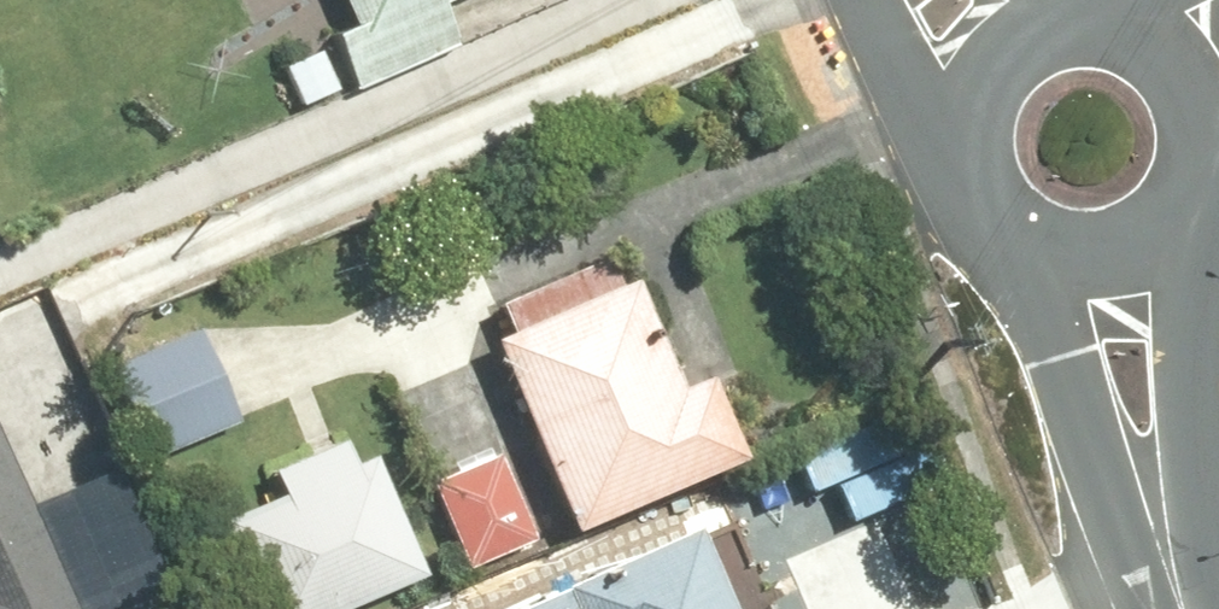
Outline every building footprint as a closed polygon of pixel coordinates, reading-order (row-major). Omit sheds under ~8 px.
[(360,42),(453,0),(341,0),(360,42)] [(521,326),(505,333),(589,523),(771,444),(737,368),(706,382),(655,267),(598,292),(586,264),(509,297),(521,326)] [(110,355),(146,443),(233,407),(197,320),(110,355)] [(103,608),(0,378),(0,608),(102,608),(103,608)] [(216,510),(255,608),(312,608),(424,566),(377,445),(354,454),(344,428),(266,459),(277,487),(216,510)] [(498,440),(429,468),(464,554),(533,526),(498,440)] [(713,523),(516,608),(750,608),(713,523)] [(778,598),(753,608),(783,608),(778,598)]
